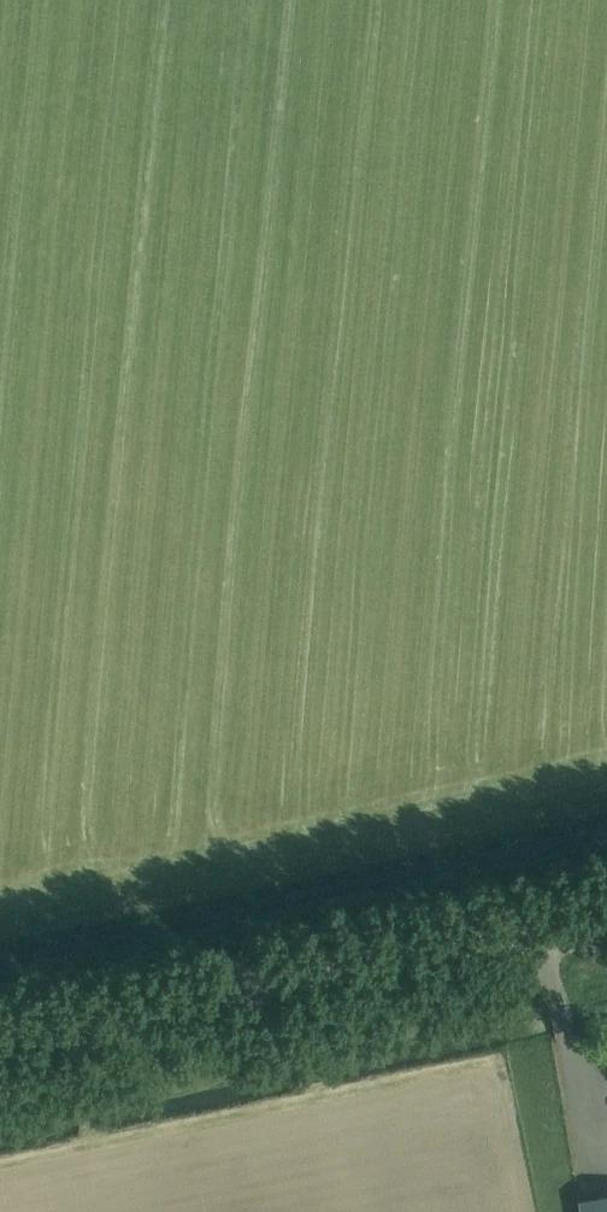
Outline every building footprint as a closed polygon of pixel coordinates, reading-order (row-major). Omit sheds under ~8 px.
[(583,1211),(606,1211),(606,1197),(581,1203),(583,1211)]
